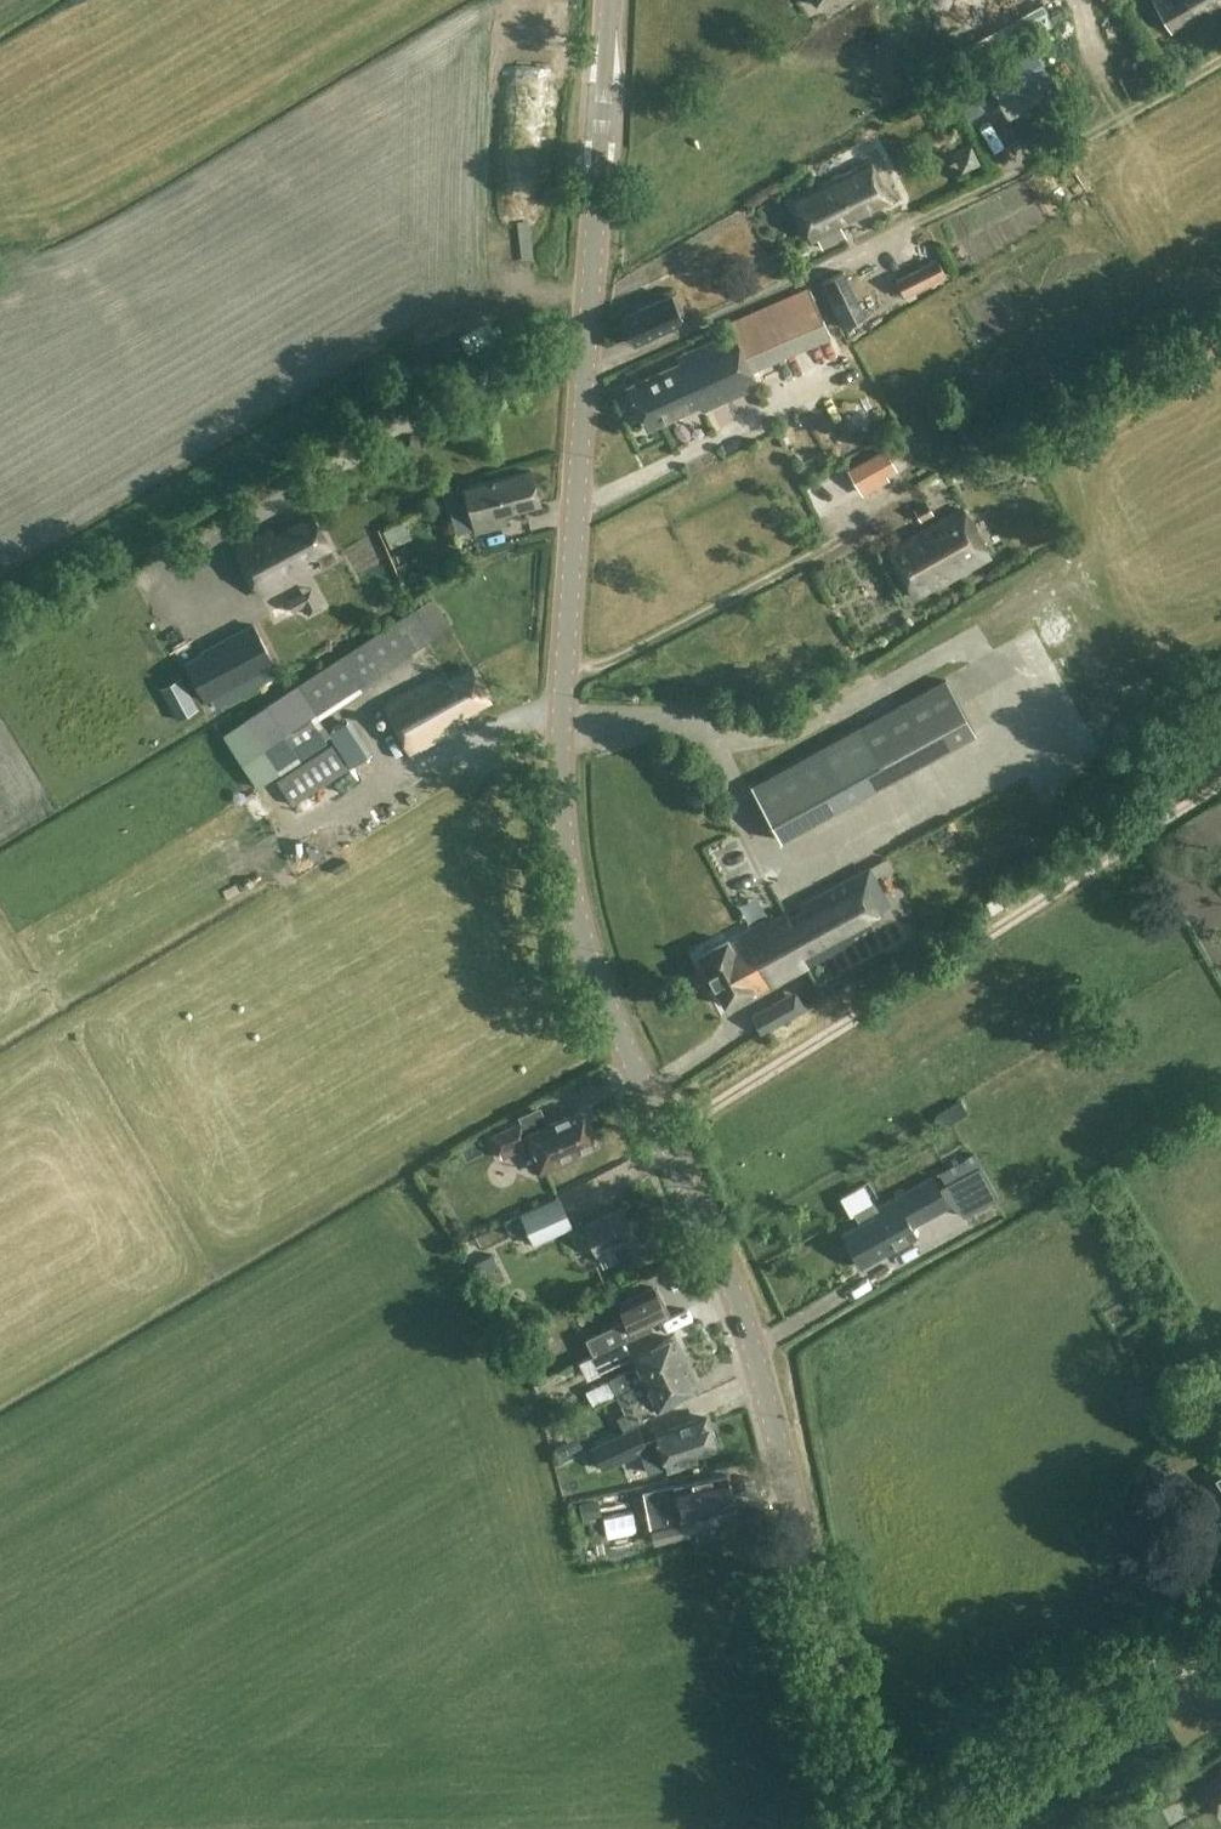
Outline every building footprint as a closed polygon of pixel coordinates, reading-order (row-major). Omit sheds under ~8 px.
[(1068,9),(1065,0),(1040,0),(1046,18),(1068,9)] [(1220,10),(1220,0),(1153,0),(1170,30),(1206,9),(1210,16),(1220,10)] [(839,227),(890,201),(870,160),(818,187),(820,190),(793,203),(810,239),(816,236),(822,247),(844,236),(839,227)] [(940,256),(894,282),(900,293),(936,273),(941,284),(952,278),(940,256)] [(627,386),(647,429),(699,405),(702,411),(757,386),(749,368),(828,334),(808,288),(728,323),(732,331),(676,357),(679,363),(627,386)] [(622,317),(634,343),(682,321),(680,317),(685,315),(675,293),(670,295),(670,294),(622,317)] [(463,487),(468,503),(474,528),(475,533),(505,525),(502,514),(539,504),(530,470),(463,487)] [(938,586),(989,557),(961,508),(888,550),(914,597),(937,584),(938,586)] [(320,567),(336,558),(329,546),(329,547),(312,516),(274,536),(270,529),(234,548),(259,595),(318,563),(320,567)] [(302,606),(304,605),(298,594),(285,601),(291,612),(302,606)] [(428,608),(435,628),(452,623),(445,602),(428,608)] [(415,608),(297,683),(298,685),(245,719),(267,753),(414,657),(411,652),(434,637),(415,608)] [(203,654),(186,663),(205,700),(274,663),(253,624),(202,652),(203,654)] [(456,727),(452,719),(489,699),(472,667),(448,680),(444,672),(384,705),(409,753),(456,727)] [(179,678),(159,688),(176,719),(196,709),(179,678)] [(974,733),(945,680),(751,787),(780,840),(974,733)] [(353,718),(332,732),(355,765),(375,752),(353,718)] [(298,800),(351,775),(338,747),(285,771),(298,800)] [(842,930),(885,907),(872,882),(828,905),(822,893),(801,904),(804,909),(788,918),(786,912),(729,943),(727,939),(697,955),(724,1004),(752,989),(755,993),(849,943),(842,930)] [(991,912),(1002,906),(997,896),(986,901),(991,912)] [(795,989),(752,1013),(762,1032),(806,1008),(795,989)] [(945,1106),(952,1118),(967,1109),(960,1097),(945,1106)] [(573,1151),(593,1142),(580,1111),(525,1135),(520,1123),(491,1135),(501,1157),(528,1146),(539,1171),(575,1156),(573,1151)] [(854,1212),(860,1223),(843,1233),(861,1266),(916,1235),(911,1226),(948,1206),(932,1176),(876,1207),(876,1206),(875,1207),(872,1202),(854,1212)] [(556,1198),(521,1214),(533,1243),(569,1228),(556,1198)] [(597,1254),(635,1238),(622,1208),(584,1224),(597,1254)] [(593,1354),(651,1327),(649,1322),(666,1314),(661,1303),(663,1302),(657,1288),(654,1290),(653,1287),(618,1303),(625,1318),(585,1338),(593,1354)] [(534,1349),(559,1342),(555,1330),(531,1338),(534,1349)] [(592,1403),(616,1392),(616,1394),(687,1361),(676,1339),(673,1340),(671,1336),(654,1345),(653,1342),(630,1353),(636,1365),(609,1378),(609,1379),(586,1390),(592,1403)] [(697,1382),(687,1361),(616,1394),(629,1420),(656,1407),(657,1410),(680,1399),(679,1396),(696,1388),(694,1384),(697,1382)] [(563,1368),(542,1378),(548,1390),(568,1380),(563,1368)] [(649,1472),(666,1466),(667,1470),(696,1460),(694,1455),(715,1447),(713,1442),(716,1441),(713,1431),(709,1432),(704,1416),(655,1433),(657,1438),(639,1445),(649,1472)] [(562,1461),(584,1451),(580,1441),(557,1451),(562,1461)] [(683,1516),(733,1505),(727,1474),(675,1485),(678,1502),(648,1509),(655,1542),(687,1535),(684,1518),(683,1518),(683,1516)] [(1205,1785),(1220,1813),(1220,1776),(1205,1785)]
